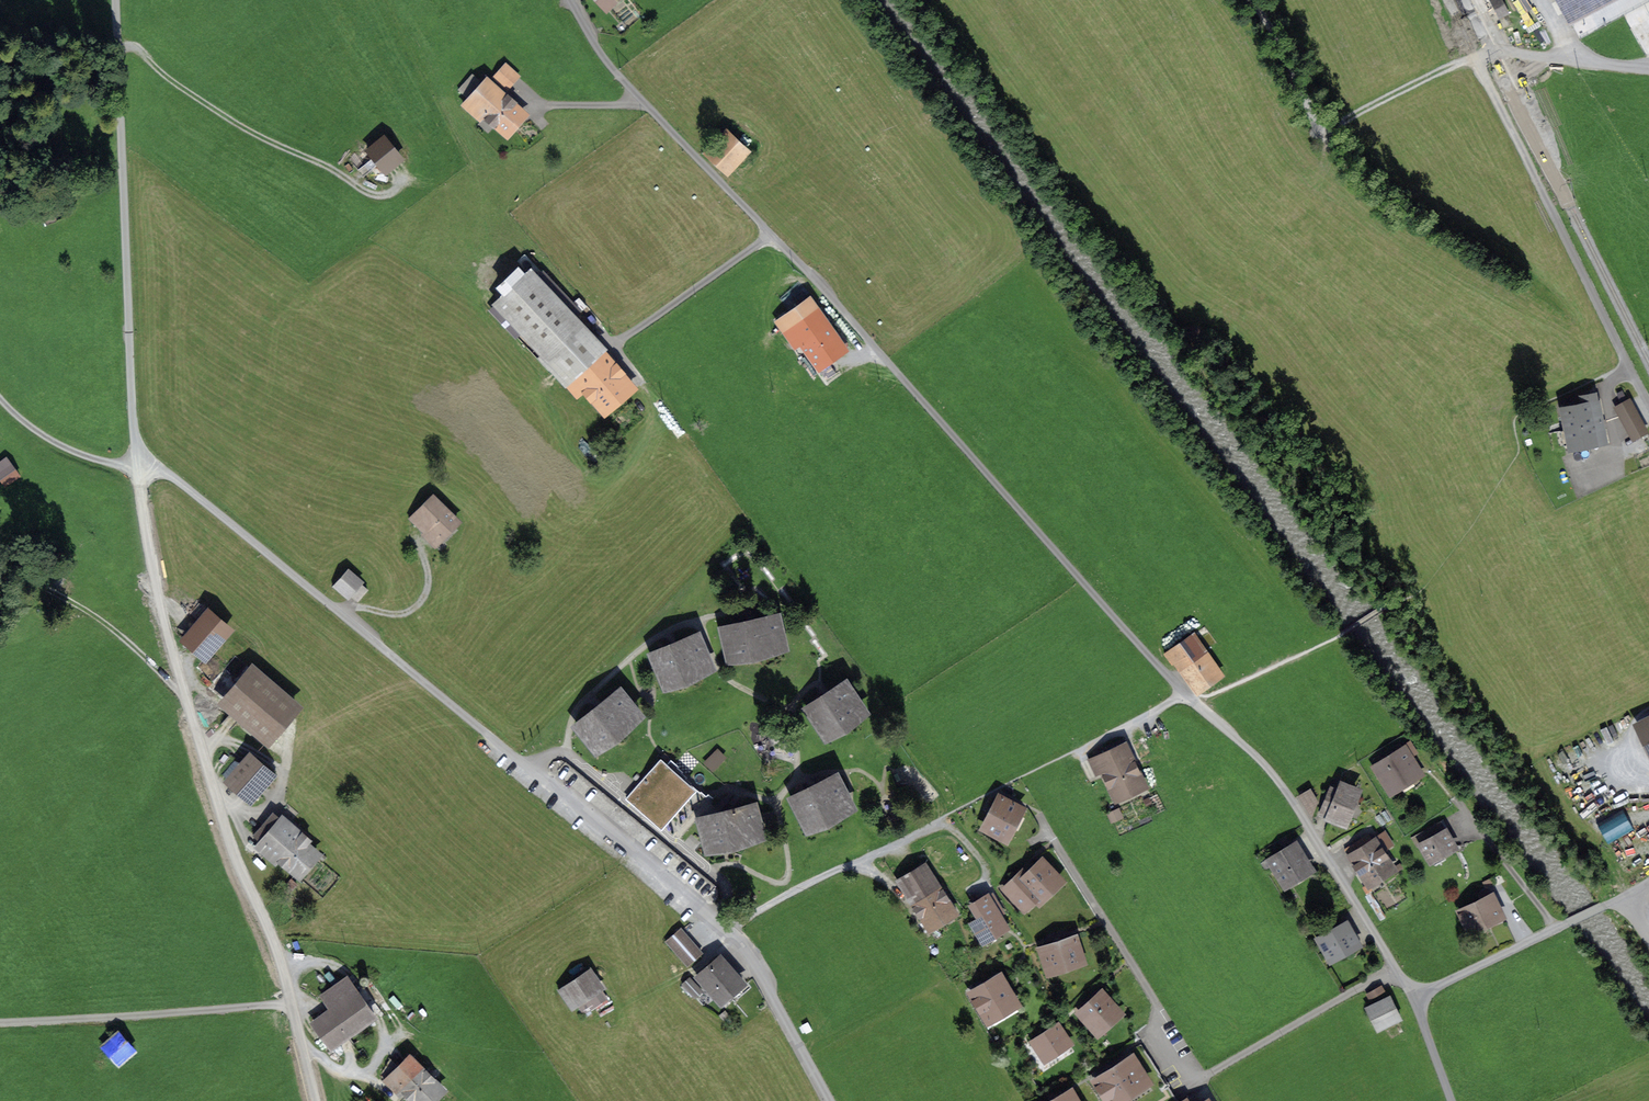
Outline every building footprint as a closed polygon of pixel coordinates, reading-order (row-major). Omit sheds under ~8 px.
[(1499,16),(1506,13),(1500,0),(1492,0),(1491,0),(1499,16)] [(1572,14),(1599,0),(1565,0),(1572,14)] [(506,65),(495,77),(507,89),(518,76),(506,65)] [(746,152),(725,132),(707,151),(728,171),(746,152)] [(386,170),(400,158),(382,137),(368,149),(386,170)] [(531,276),(501,303),(548,355),(578,327),(570,318),(578,311),(543,273),(535,281),(531,276)] [(508,291),(523,278),(519,273),(504,287),(508,291)] [(810,298),(776,322),(792,344),(801,338),(819,363),(844,345),(810,298)] [(578,327),(548,355),(543,359),(573,391),(582,384),(605,409),(633,383),(617,366),(615,367),(578,327)] [(1630,401),(1616,409),(1634,439),(1648,431),(1630,401)] [(1590,402),(1564,408),(1571,444),(1597,439),(1590,402)] [(0,462),(0,476),(6,484),(18,476),(6,458),(0,462)] [(456,520),(433,498),(413,519),(421,528),(419,529),(422,534),(432,544),(456,520)] [(363,585),(346,571),(336,583),(351,596),(351,595),(358,601),(368,589),(363,585)] [(229,631),(208,613),(186,638),(207,656),(229,631)] [(751,623),(725,629),(731,658),(783,646),(776,617),(751,623)] [(1190,634),(1164,653),(1171,663),(1179,657),(1187,668),(1184,670),(1198,689),(1219,673),(1190,634)] [(674,646),(654,655),(667,684),(710,666),(697,637),(674,646)] [(253,670),(225,702),(234,709),(221,724),(230,731),(242,717),(268,739),(296,707),(253,670)] [(827,697),(809,708),(827,735),(863,711),(846,685),(827,697)] [(599,710),(579,726),(597,748),(638,715),(620,692),(599,710)] [(1109,750),(1090,759),(1096,773),(1102,770),(1115,797),(1144,783),(1123,738),(1107,746),(1109,750)] [(1405,749),(1376,767),(1391,791),(1419,773),(1414,764),(1421,760),(1410,743),(1404,747),(1405,749)] [(718,747),(704,761),(714,771),(728,756),(718,747)] [(272,774),(251,757),(229,782),(250,800),(272,774)] [(674,772),(661,761),(629,798),(654,821),(687,784),(674,772)] [(814,788),(794,798),(809,827),(850,806),(836,777),(814,788)] [(1333,789),(1322,814),(1343,823),(1357,790),(1341,784),(1338,791),(1333,789)] [(1311,790),(1300,797),(1307,808),(1318,802),(1311,790)] [(1021,808),(1001,798),(986,827),(1005,837),(1021,808)] [(709,848),(761,834),(753,807),(726,814),(702,821),(709,848)] [(274,813),(255,836),(281,859),(279,861),(297,876),(318,851),(308,843),(310,839),(303,833),(300,836),(274,813)] [(1440,822),(1417,835),(1431,859),(1453,846),(1440,822)] [(1368,835),(1345,850),(1367,884),(1393,867),(1383,850),(1392,844),(1385,833),(1372,841),(1368,835)] [(1295,846),(1272,861),(1286,883),(1309,869),(1295,846)] [(1023,873),(1007,889),(1024,906),(1036,895),(1040,899),(1060,880),(1043,862),(1027,877),(1023,873)] [(923,864),(898,880),(907,894),(914,889),(922,903),(918,906),(930,925),(953,911),(923,864)] [(1484,901),(1462,911),(1471,930),(1501,916),(1488,889),(1480,893),(1484,901)] [(987,916),(975,923),(984,939),(1005,927),(995,912),(1000,909),(994,899),(981,907),(987,916)] [(1345,925),(1321,938),(1332,957),(1356,944),(1345,925)] [(667,940),(689,965),(702,954),(680,929),(667,940)] [(1074,939),(1043,949),(1050,970),(1081,960),(1074,939)] [(742,982),(721,958),(700,976),(723,1003),(731,996),(728,993),(742,982)] [(589,970),(561,988),(573,1006),(600,987),(589,970)] [(1000,977),(973,993),(989,1019),(1016,1003),(1000,977)] [(346,978),(322,996),(332,1009),(314,1022),(332,1046),(373,1016),(346,978)] [(684,985),(694,996),(701,990),(690,979),(684,985)] [(1381,987),(1368,994),(1370,998),(1383,991),(1381,987)] [(1102,994),(1081,1012),(1098,1031),(1118,1012),(1102,994)] [(1388,1000),(1368,1010),(1376,1028),(1397,1017),(1388,1000)] [(1057,1027),(1034,1042),(1045,1058),(1068,1043),(1057,1027)] [(102,1044),(119,1062),(132,1050),(116,1032),(102,1044)] [(408,1056),(406,1058),(398,1066),(390,1058),(380,1076),(397,1092),(403,1086),(417,1100),(428,1100),(443,1086),(427,1071),(425,1073),(408,1056)] [(1097,1080),(1110,1100),(1115,1100),(1147,1081),(1132,1058),(1112,1071),(1111,1070),(1104,1074),(1105,1075),(1097,1080)] [(1071,1093),(1057,1100),(1057,1099),(1054,1100),(1076,1100),(1071,1093)]
